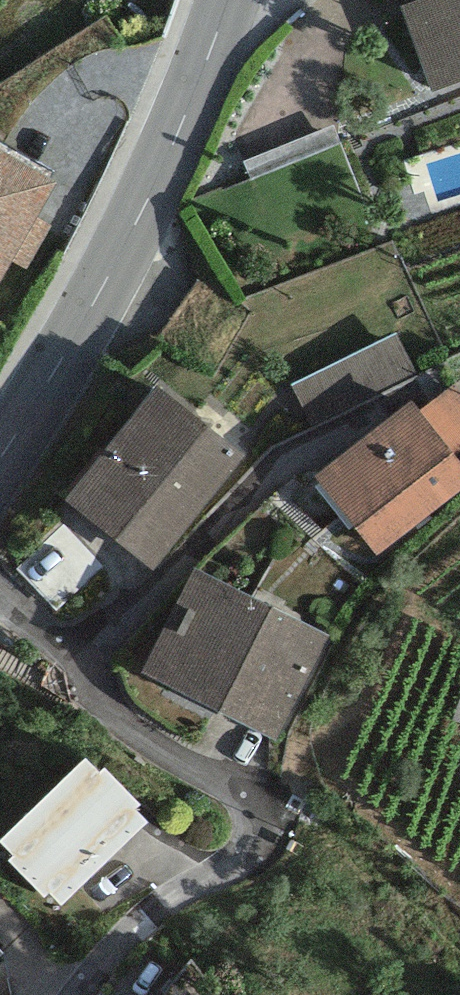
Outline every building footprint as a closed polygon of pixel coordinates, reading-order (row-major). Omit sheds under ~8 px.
[(399,9),(431,93),(459,82),(459,0),(422,0),(399,9)] [(366,206),(340,145),(249,182),(274,243),(366,206)] [(0,150),(0,282),(12,261),(27,270),(52,227),(36,218),(56,182),(0,150)] [(312,427),(415,374),(394,333),(291,386),(312,427)] [(417,411),(453,455),(459,450),(459,377),(417,411)] [(153,571),(245,452),(155,383),(63,502),(153,571)] [(459,489),(459,464),(453,455),(417,411),(410,401),(314,477),(377,555),(459,489)] [(192,568),(140,674),(278,742),(330,637),(192,568)] [(134,809),(140,804),(105,768),(99,773),(86,758),(0,840),(0,843),(13,856),(8,861),(44,898),(49,894),(61,907),(148,824),(134,809)] [(27,919),(0,892),(0,946),(27,919)]
